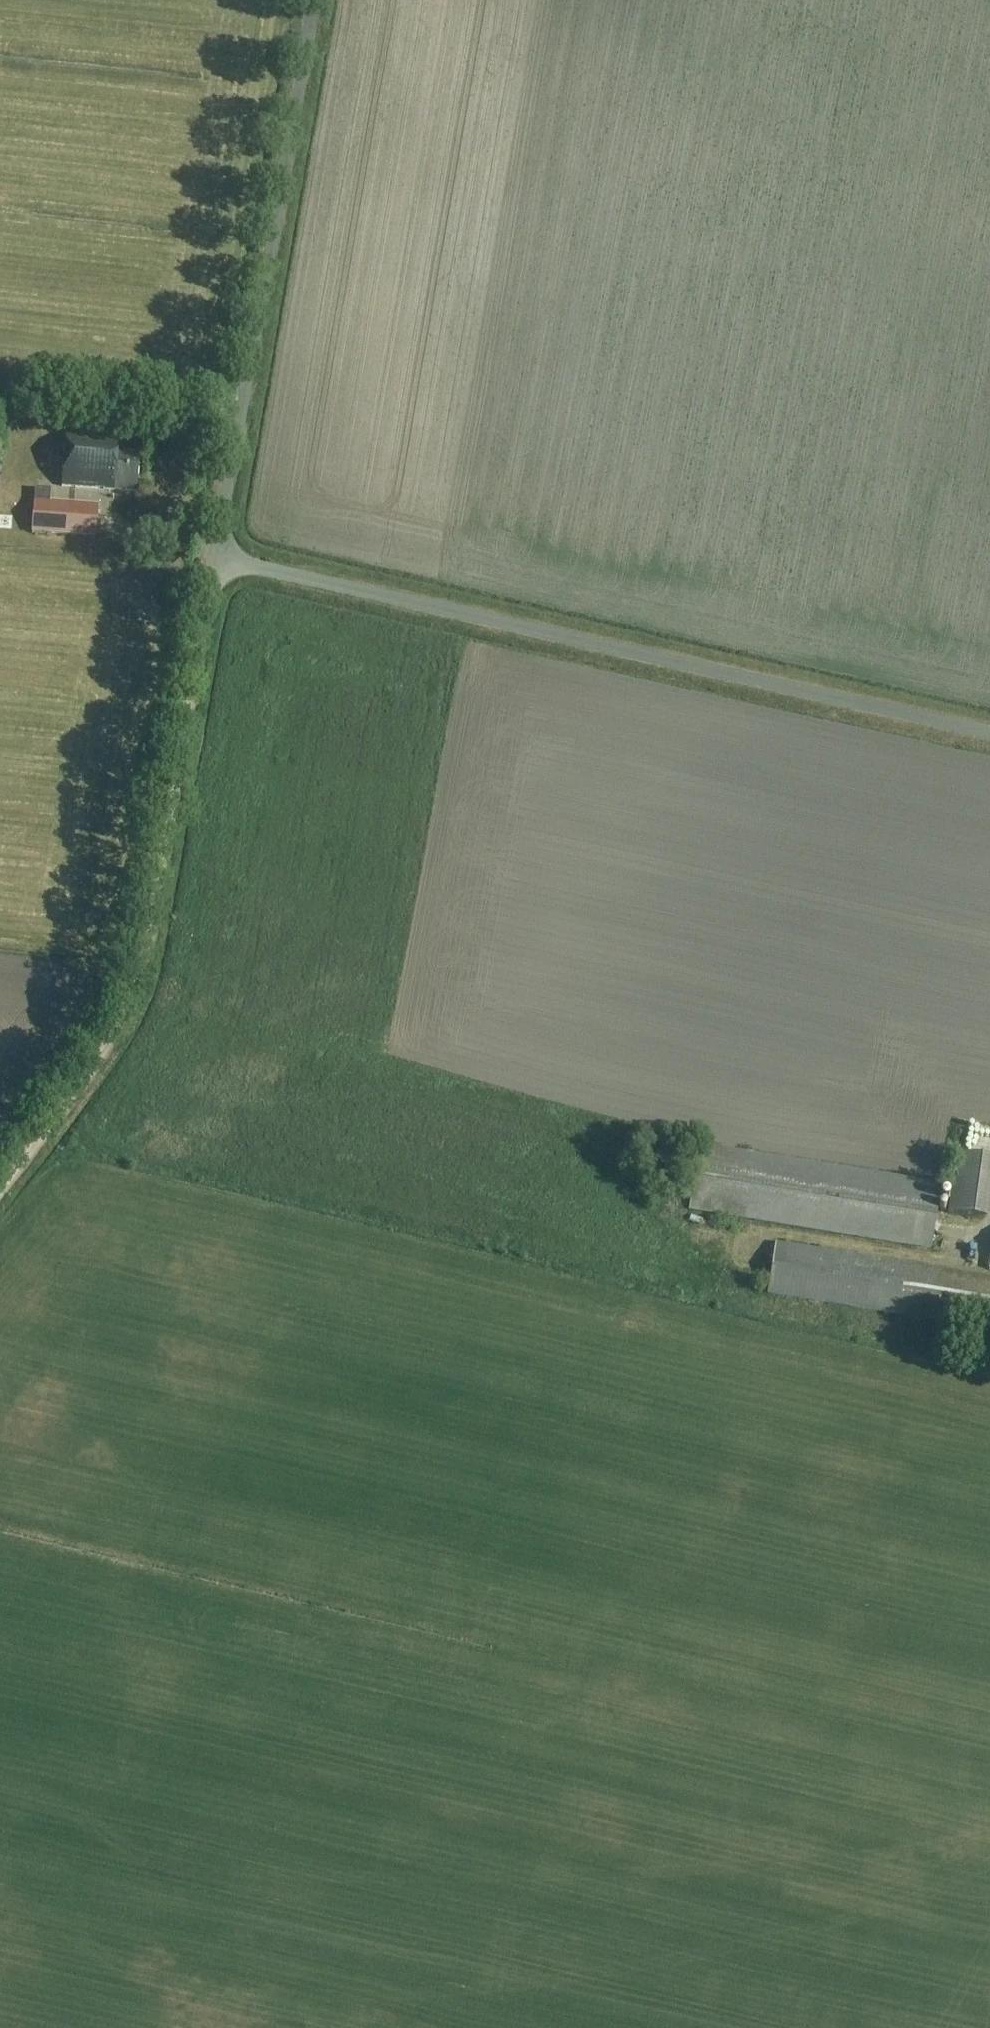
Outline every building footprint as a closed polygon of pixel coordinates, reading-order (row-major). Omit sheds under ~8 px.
[(139,493),(142,453),(119,451),(120,438),(68,435),(64,487),(139,493)] [(50,493),(35,492),(32,535),(96,539),(98,507),(50,504),(50,503),(50,493)] [(932,1251),(943,1184),(699,1145),(688,1212),(932,1251)] [(779,1245),(770,1296),(989,1332),(989,1280),(779,1245)]
